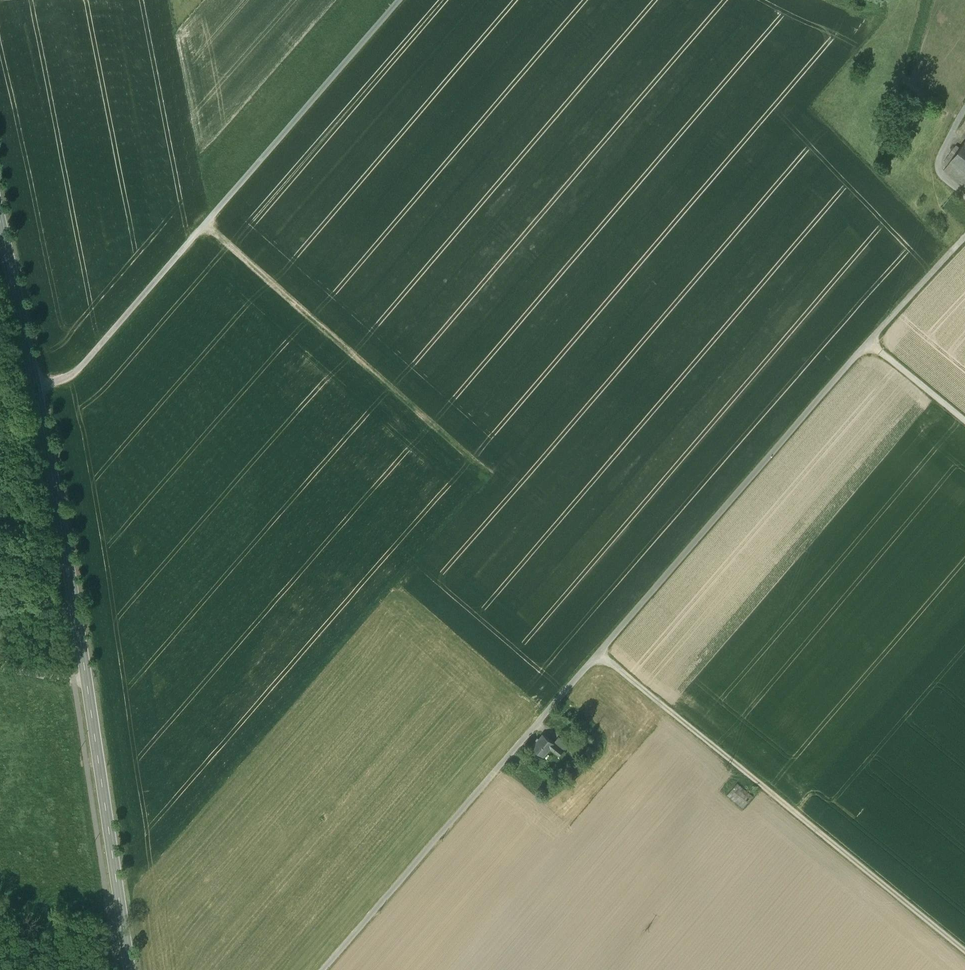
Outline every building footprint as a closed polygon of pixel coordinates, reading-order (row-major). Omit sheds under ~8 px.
[(964,142),(960,148),(950,162),(964,174),(964,143),(964,142)] [(943,164),(947,167),(950,162),(960,148),(956,146),(943,164)] [(950,162),(947,167),(944,171),(964,189),(964,174),(950,162)] [(532,747),(543,757),(550,749),(554,744),(554,743),(543,734),(532,747)] [(554,744),(563,751),(563,750),(567,745),(558,738),(554,743),(554,744)] [(550,749),(559,756),(563,751),(554,744),(550,749)] [(730,796),(743,806),(751,796),(738,786),(730,796)]
